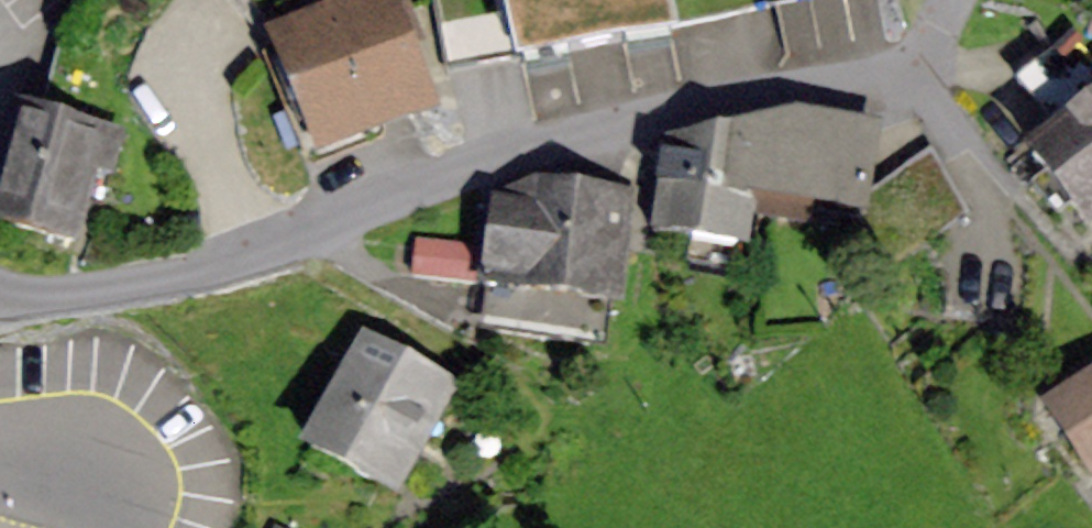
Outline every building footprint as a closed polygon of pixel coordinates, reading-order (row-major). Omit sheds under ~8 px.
[(265,19),(284,0),(245,0),(265,19)] [(268,33),(321,162),(441,113),(394,0),(349,0),(268,33)] [(505,0),(436,0),(449,69),(517,56),(505,0)] [(517,56),(519,68),(681,34),(673,0),(505,0),(517,56)] [(1052,128),(1091,95),(1091,53),(1073,31),(1013,83),(1052,128)] [(1021,154),(1088,234),(1091,231),(1091,95),(1052,128),(1021,154)] [(798,110),(768,121),(755,203),(869,221),(875,191),(885,123),(798,110)] [(18,111),(0,177),(0,231),(77,251),(96,180),(112,184),(124,139),(18,111)] [(664,140),(652,238),(749,253),(755,203),(768,121),(664,140)] [(928,152),(875,191),(869,221),(867,237),(894,275),(974,215),(928,152)] [(534,177),(492,197),(485,249),(480,288),(475,327),(602,343),(608,300),(626,307),(641,191),(534,177)] [(485,249),(413,240),(408,280),(480,288),(485,249)] [(461,389),(362,335),(298,453),(398,507),(429,449),(461,389)] [(1050,423),(1091,473),(1091,387),(1050,423)]
